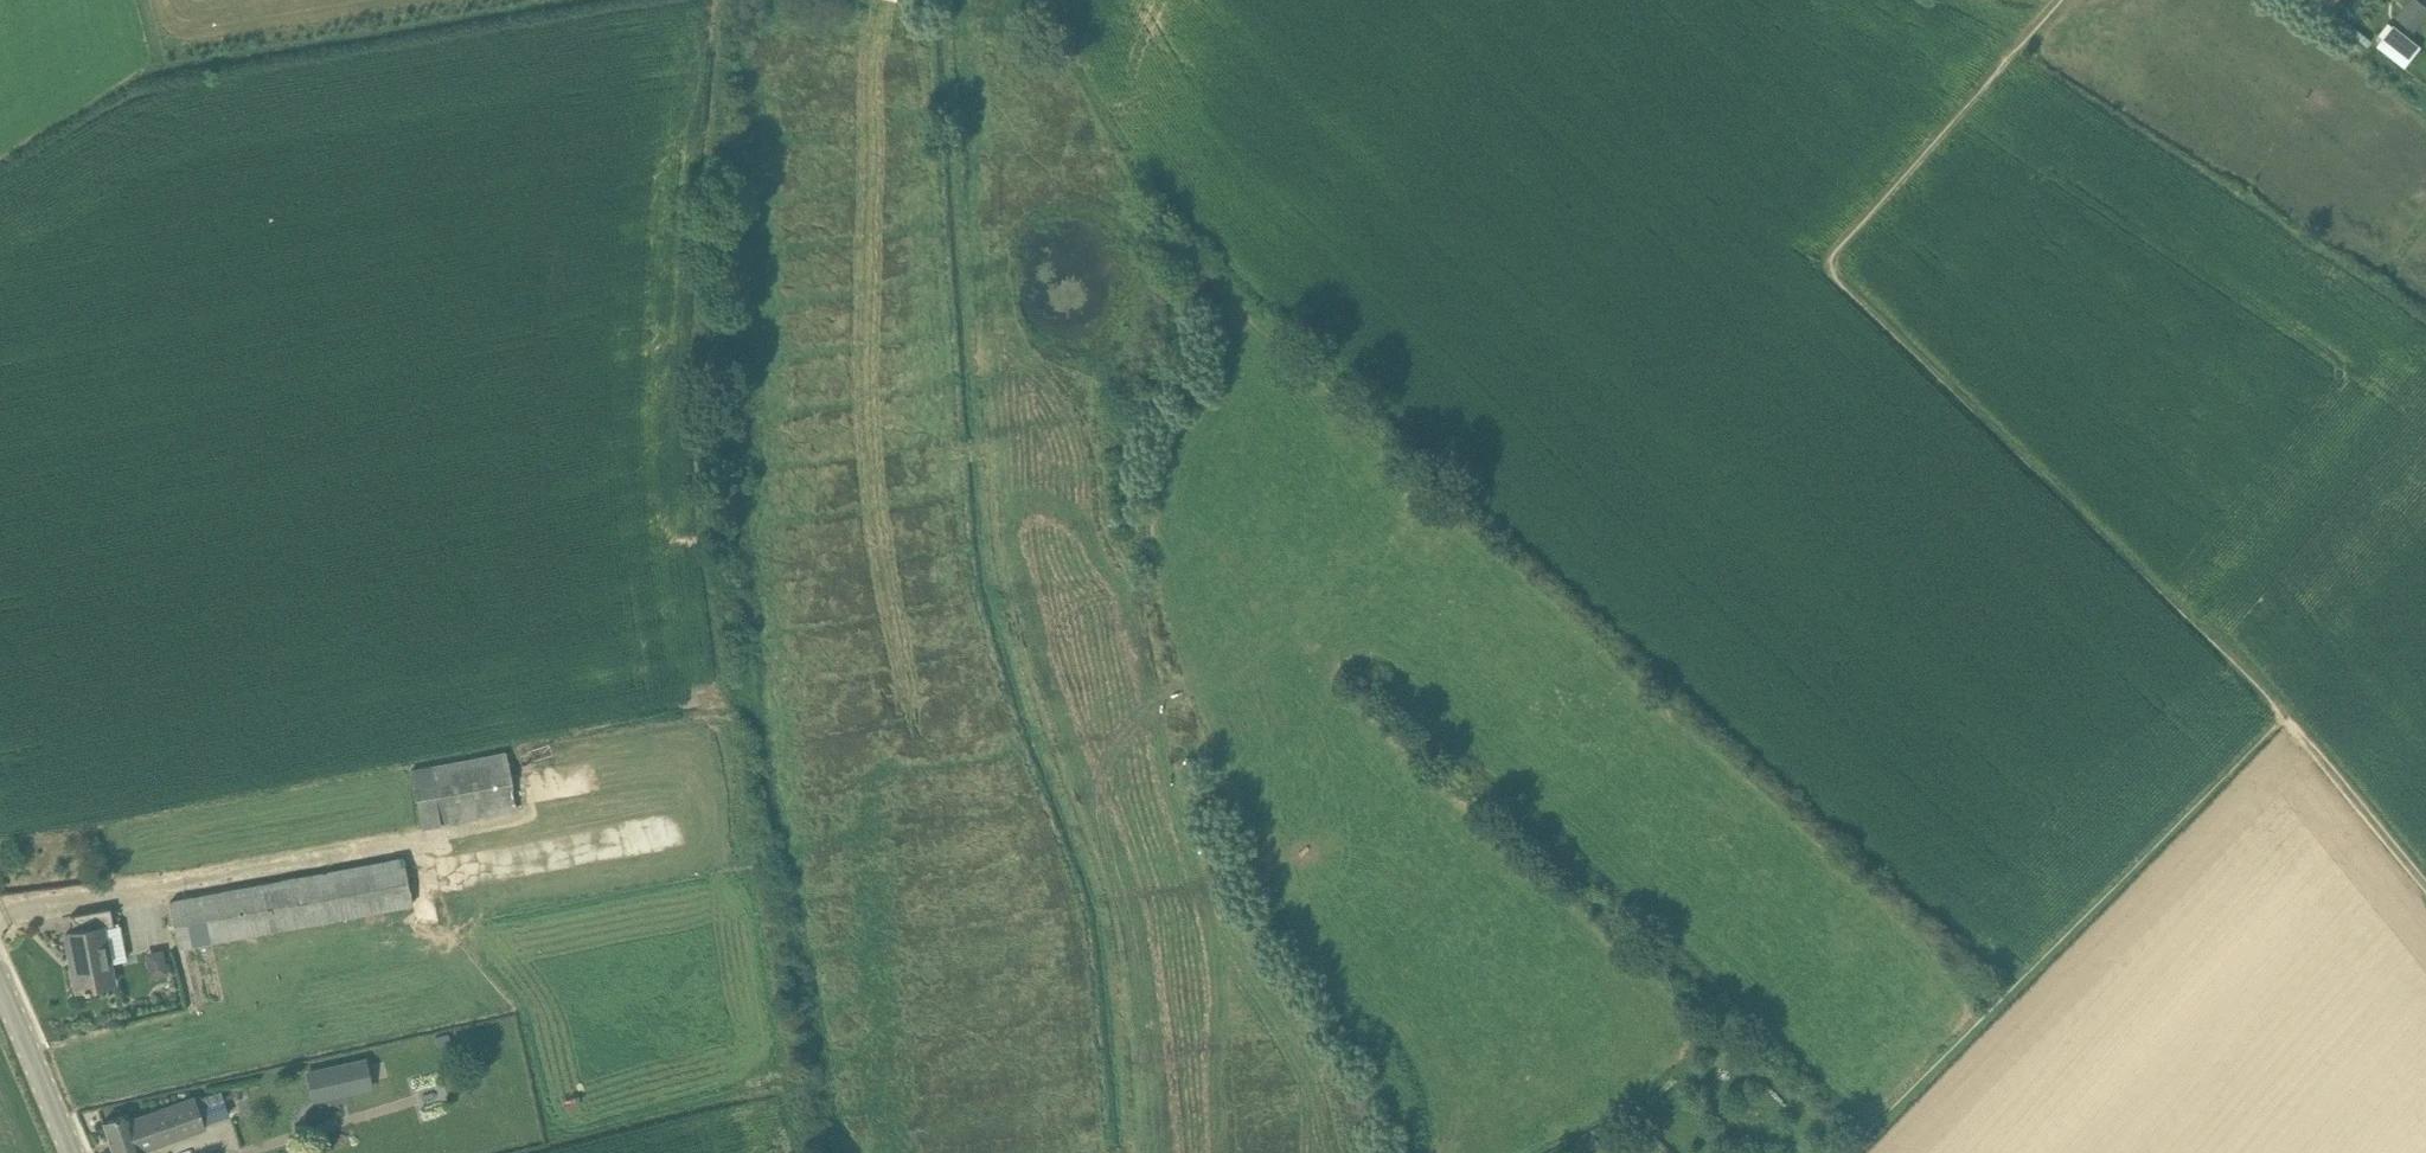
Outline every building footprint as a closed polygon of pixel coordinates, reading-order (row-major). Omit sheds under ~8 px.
[(2372,44),(2404,66),(2419,44),(2388,22),(2372,44)] [(411,769),(422,824),(514,806),(504,751),(411,769)] [(170,902),(179,946),(202,942),(413,903),(404,857),(170,902)] [(71,915),(74,932),(66,933),(77,990),(114,983),(103,927),(114,925),(111,908),(71,915)] [(152,976),(170,974),(167,949),(149,951),(152,976)] [(449,1033),(436,1036),(438,1046),(452,1043),(449,1033)] [(1725,1043),(1720,1058),(1737,1063),(1742,1049),(1725,1043)] [(365,1060),(308,1073),(314,1100),(371,1087),(365,1060)] [(114,1152),(142,1152),(141,1151),(206,1128),(195,1097),(130,1120),(127,1114),(103,1122),(114,1152)]
